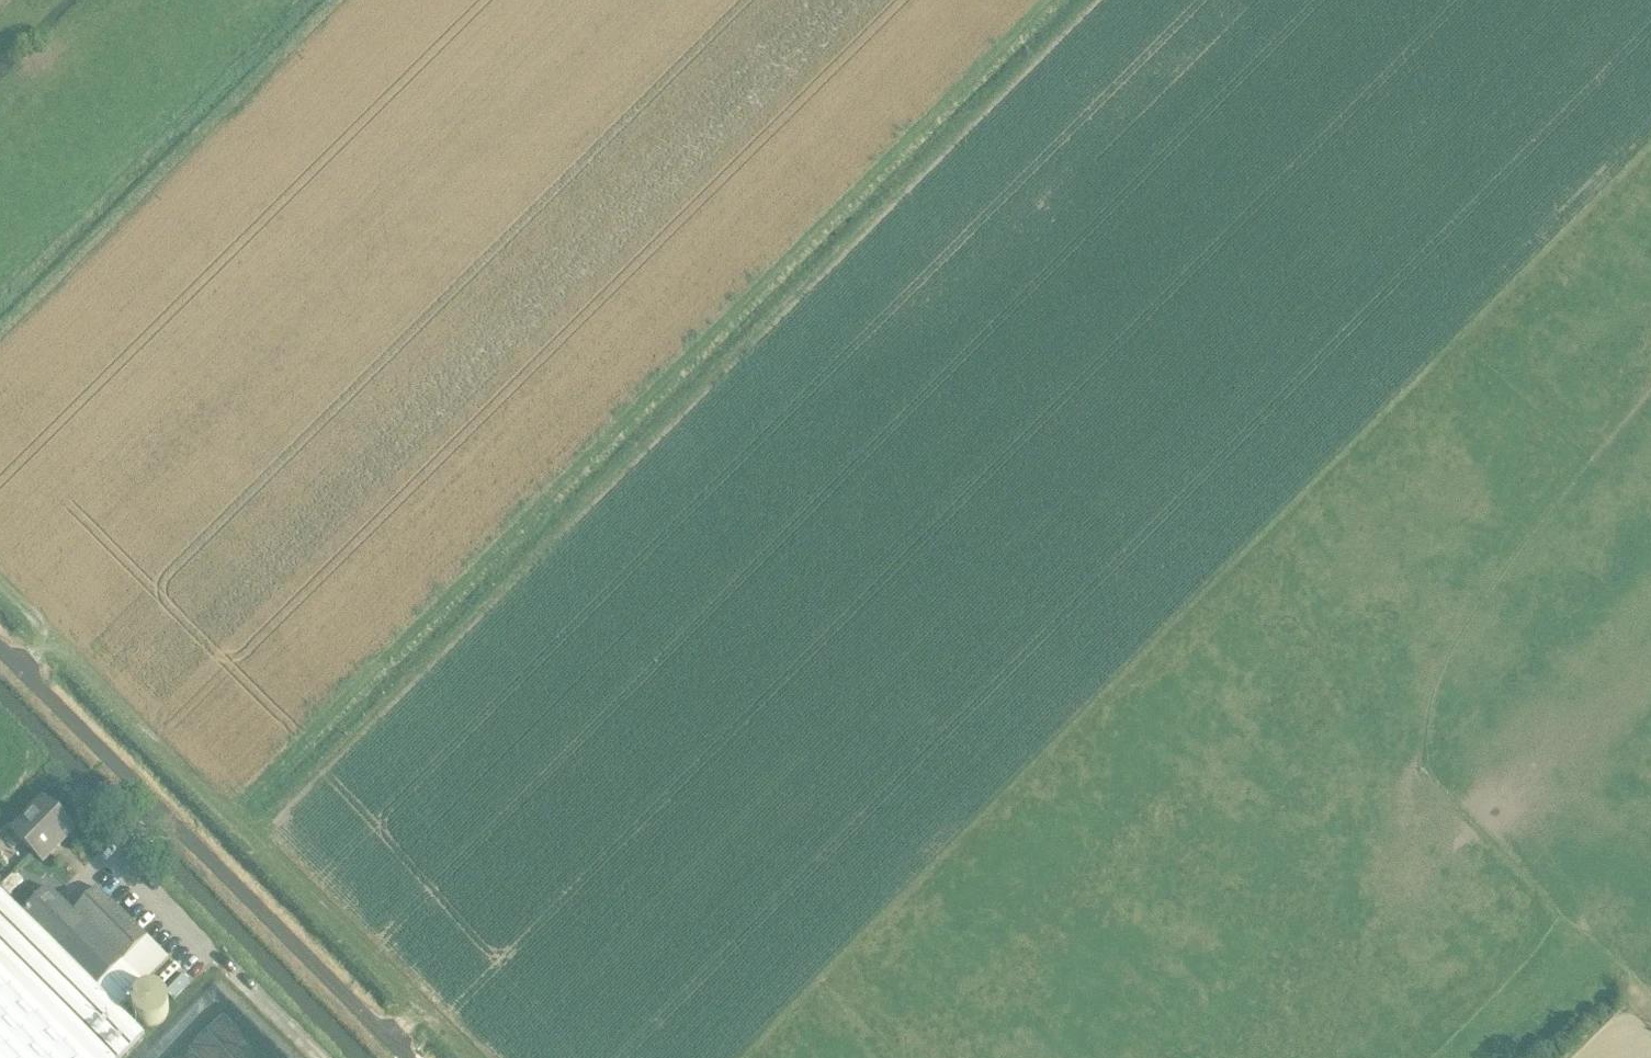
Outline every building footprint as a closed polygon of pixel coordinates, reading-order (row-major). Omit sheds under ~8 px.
[(55,850),(54,849),(73,830),(43,800),(12,831),(43,862),(55,850)] [(23,881),(15,873),(1,888),(8,895),(23,881)] [(22,914),(98,987),(147,938),(98,888),(73,913),(48,888),(22,914)] [(89,1057),(121,1057),(145,1035),(144,1034),(119,1009),(98,987),(22,914),(0,892),(0,969),(89,1057)] [(169,960),(147,938),(98,987),(119,1009),(169,960)] [(0,969),(0,1057),(89,1057),(0,969)]
